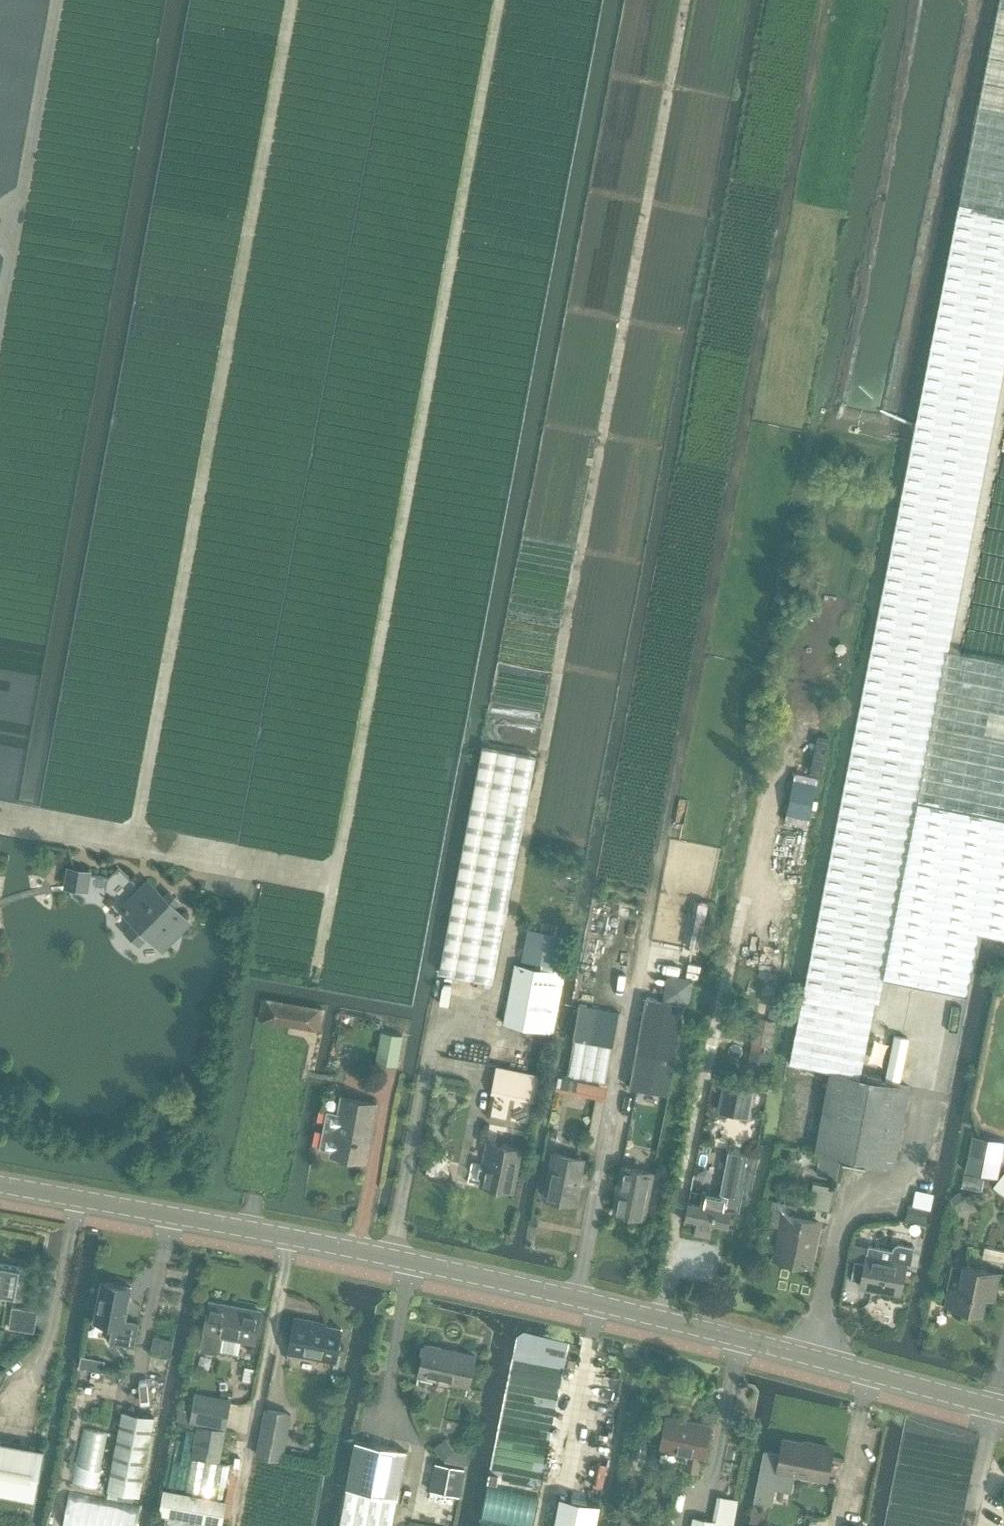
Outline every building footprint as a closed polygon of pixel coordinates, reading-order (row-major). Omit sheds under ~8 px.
[(791,1063),(832,1071),(860,1077),(875,1002),(879,1002),(884,975),(967,991),(979,930),(990,932),(1003,861),(1003,660),(949,649),(1003,368),(1003,0),(1000,0),(791,1063)] [(769,404),(772,387),(765,386),(762,402),(769,404)] [(817,735),(809,774),(819,776),(821,776),(829,737),(826,737),(817,735)] [(536,757),(482,746),(439,971),(493,981),(536,757)] [(990,932),(1003,935),(1003,861),(990,932)] [(72,870),(69,885),(84,888),(86,874),(86,873),(72,870)] [(134,924),(130,928),(142,940),(146,936),(148,934),(151,937),(155,932),(164,942),(185,921),(186,920),(171,905),(176,901),(169,894),(164,899),(149,884),(142,891),(142,892),(137,896),(147,905),(133,919),(136,922),(134,924)] [(527,937),(523,960),(542,963),(540,969),(556,972),(561,944),(527,937)] [(505,1023),(553,1032),(565,974),(556,972),(540,969),(516,964),(505,1023)] [(692,978),(667,973),(662,998),(688,1002),(692,978)] [(669,1095),(675,1060),(685,1004),(646,997),(635,1052),(636,1053),(630,1088),(669,1095)] [(262,999),(259,1018),(319,1029),(323,1009),(262,999)] [(614,1048),(621,1014),(579,1006),(573,1040),(574,1041),(568,1076),(606,1083),(613,1048),(614,1048)] [(756,1018),(744,1086),(759,1088),(763,1068),(767,1069),(778,1009),(770,1007),(768,1020),(756,1018)] [(382,1031),(376,1061),(397,1065),(403,1034),(382,1031)] [(496,1065),(491,1090),(536,1099),(541,1073),(496,1065)] [(816,1150),(823,1152),(819,1174),(837,1178),(842,1155),(894,1166),(909,1087),(860,1077),(832,1071),(816,1150)] [(327,1109),(320,1147),(331,1149),(330,1154),(365,1161),(376,1103),(341,1096),(338,1111),(327,1109)] [(966,1170),(997,1176),(1003,1142),(972,1136),(966,1170)] [(486,1155),(481,1183),(513,1189),(521,1148),(487,1141),(484,1155),(486,1155)] [(710,1237),(713,1222),(733,1226),(736,1210),(739,1211),(744,1186),(741,1186),(748,1154),(729,1150),(720,1194),(702,1190),(700,1201),(689,1199),(684,1221),(696,1223),(694,1234),(710,1237)] [(545,1197),(575,1203),(583,1158),(553,1153),(545,1197)] [(614,1211),(644,1216),(653,1172),(623,1166),(614,1211)] [(992,1187),(1003,1196),(1003,1172),(992,1187)] [(819,1221),(795,1217),(797,1204),(774,1200),(769,1224),(781,1226),(775,1256),(811,1263),(819,1221)] [(908,1204),(904,1219),(924,1224),(927,1208),(908,1204)] [(900,1291),(906,1261),(911,1262),(914,1244),(898,1241),(895,1242),(892,1246),(892,1248),(868,1244),(866,1253),(860,1283),(900,1291)] [(1003,1262),(1003,1251),(984,1247),(982,1258),(1003,1262)] [(14,1294),(19,1267),(0,1264),(0,1291),(14,1294)] [(947,1288),(948,1288),(945,1302),(982,1310),(988,1286),(996,1287),(999,1272),(963,1264),(962,1267),(952,1265),(947,1288)] [(101,1281),(94,1320),(108,1323),(112,1328),(109,1341),(134,1346),(139,1322),(125,1319),(131,1287),(101,1281)] [(203,1331),(204,1331),(201,1350),(218,1353),(221,1334),(254,1341),(260,1310),(209,1300),(203,1331)] [(9,1326),(33,1330),(37,1311),(13,1307),(9,1326)] [(294,1316),(288,1352),(334,1360),(340,1328),(314,1323),(315,1320),(294,1316)] [(424,1343),(418,1373),(467,1384),(474,1354),(424,1343)] [(81,1356),(79,1367),(90,1370),(93,1359),(81,1356)] [(186,1492),(163,1488),(159,1514),(165,1515),(163,1525),(224,1525),(222,1524),(226,1500),(224,1500),(224,1498),(225,1498),(231,1463),(220,1461),(231,1400),(195,1394),(190,1422),(197,1424),(186,1492)] [(283,1460),(292,1412),(265,1407),(256,1455),(283,1460)] [(108,1490),(140,1495),(154,1417),(122,1411),(108,1490)] [(665,1414),(659,1446),(687,1451),(684,1467),(698,1469),(701,1454),(704,1454),(710,1422),(665,1414)] [(83,1427),(72,1483),(97,1488),(108,1432),(83,1427)] [(434,1446),(443,1458),(454,1450),(446,1438),(434,1446)] [(764,1449),(755,1500),(772,1503),(775,1487),(791,1490),(794,1473),(826,1479),(833,1448),(783,1438),(780,1452),(764,1449)] [(339,1525),(392,1525),(406,1450),(355,1441),(339,1525)] [(36,1499),(45,1450),(0,1442),(0,1492),(36,1499)] [(490,1475),(488,1483),(491,1484),(496,1485),(498,1477),(492,1476),(490,1475)] [(141,1506),(69,1492),(62,1525),(137,1525),(141,1506)] [(554,1525),(595,1525),(599,1504),(560,1496),(554,1525)] [(639,1517),(622,1514),(620,1525),(637,1525),(639,1517)] [(733,1522),(694,1515),(691,1525),(732,1525),(733,1522)]
